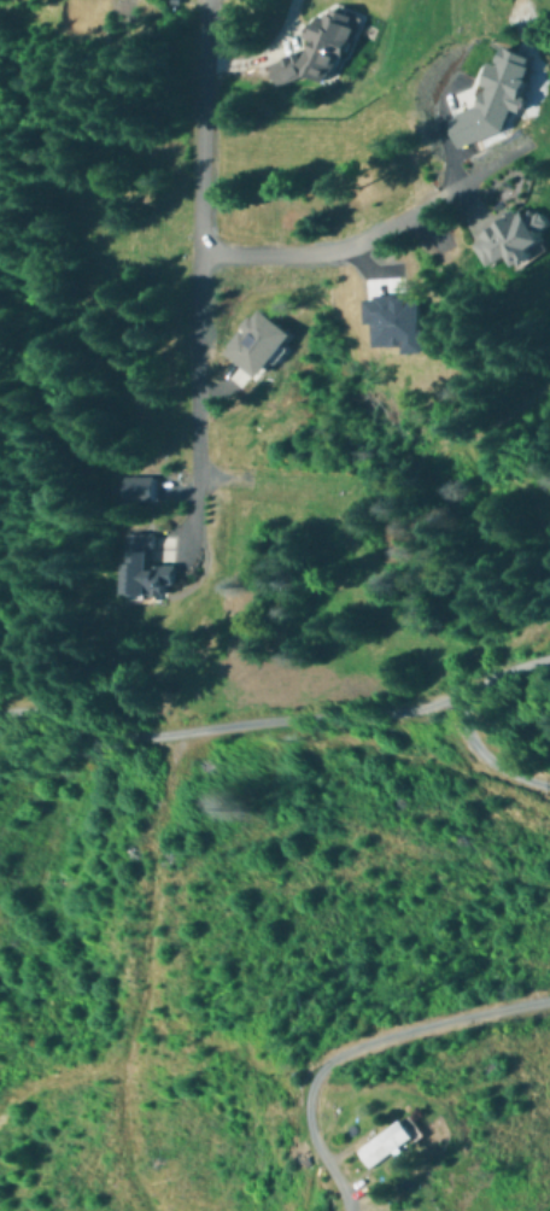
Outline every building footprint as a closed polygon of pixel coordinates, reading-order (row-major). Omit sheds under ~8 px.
[(549,249),(549,248),(544,236),(549,233),(549,224),(543,210),(476,244),(493,278),(549,249)] [(131,601),(170,601),(170,590),(179,590),(179,569),(155,569),(155,538),(131,538),(131,601)] [(371,1171),(412,1141),(399,1123),(358,1154),(371,1171)]
